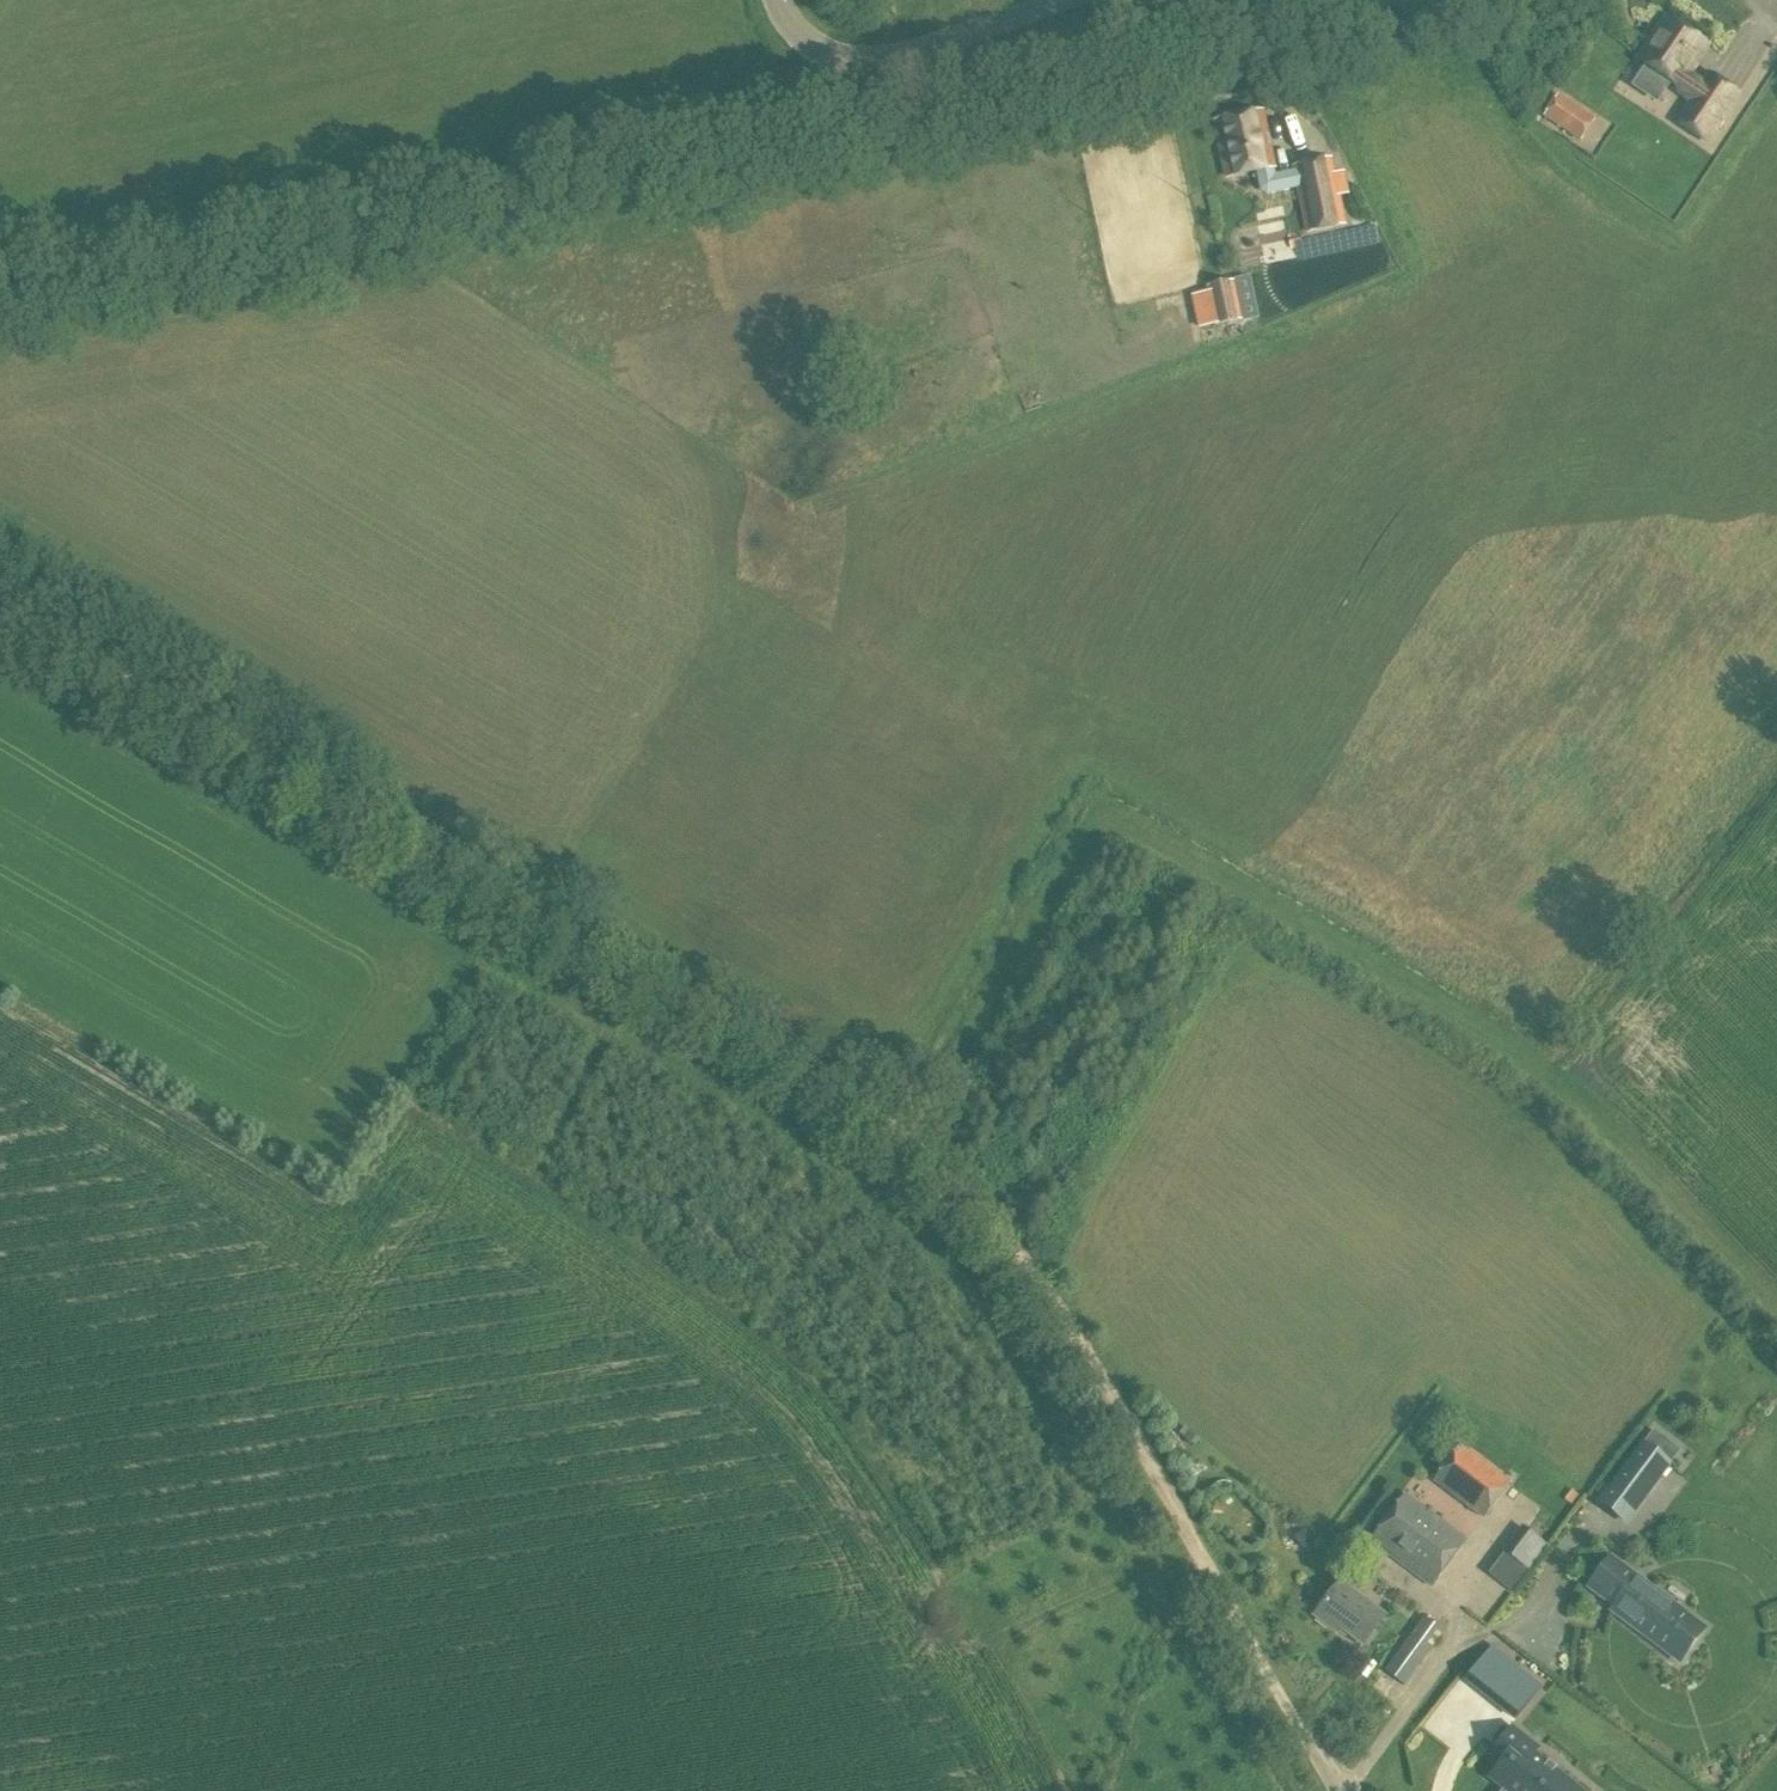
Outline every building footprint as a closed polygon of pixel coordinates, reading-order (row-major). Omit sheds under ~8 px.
[(1658,103),(1672,83),(1695,97),(1678,123),(1706,141),(1738,93),(1710,75),(1702,86),(1686,76),(1707,45),(1666,18),(1638,60),(1646,65),(1633,86),(1658,103)] [(1581,141),(1595,119),(1558,94),(1544,116),(1581,141)] [(1274,176),(1272,167),(1274,167),(1262,111),(1215,121),(1227,177),(1257,170),(1261,189),(1267,193),(1298,186),(1307,231),(1345,223),(1331,159),(1294,167),(1294,171),(1274,176)] [(1241,322),(1233,282),(1205,288),(1206,293),(1190,297),(1197,330),(1213,327),(1214,328),(1241,322)] [(1484,1517),(1510,1482),(1460,1445),(1434,1480),(1484,1517)] [(1624,1525),(1642,1501),(1669,1466),(1644,1447),(1617,1482),(1599,1506),(1624,1525)] [(1432,1586),(1467,1540),(1405,1494),(1371,1540),(1432,1586)] [(1306,1525),(1294,1536),(1305,1547),(1316,1536),(1306,1525)] [(1525,1530),(1490,1575),(1513,1593),(1548,1549),(1525,1530)] [(1673,1638),(1673,1639),(1676,1641),(1678,1639),(1685,1645),(1685,1644),(1689,1647),(1697,1637),(1697,1638),(1704,1629),(1611,1559),(1592,1584),(1618,1604),(1613,1611),(1645,1635),(1659,1645),(1667,1633),(1673,1638)] [(1363,1645),(1384,1616),(1339,1583),(1315,1615),(1337,1632),(1340,1627),(1363,1645)] [(1421,1663),(1444,1631),(1424,1616),(1401,1648),(1421,1663)] [(1492,1646),(1465,1679),(1515,1719),(1542,1686),(1492,1646)] [(1296,1704),(1306,1699),(1295,1680),(1286,1685),(1296,1704)] [(1504,1790),(1573,1790),(1575,1788),(1554,1771),(1556,1768),(1548,1761),(1545,1765),(1507,1734),(1492,1753),(1503,1762),(1492,1777),(1504,1787),(1502,1790),(1504,1790)]
